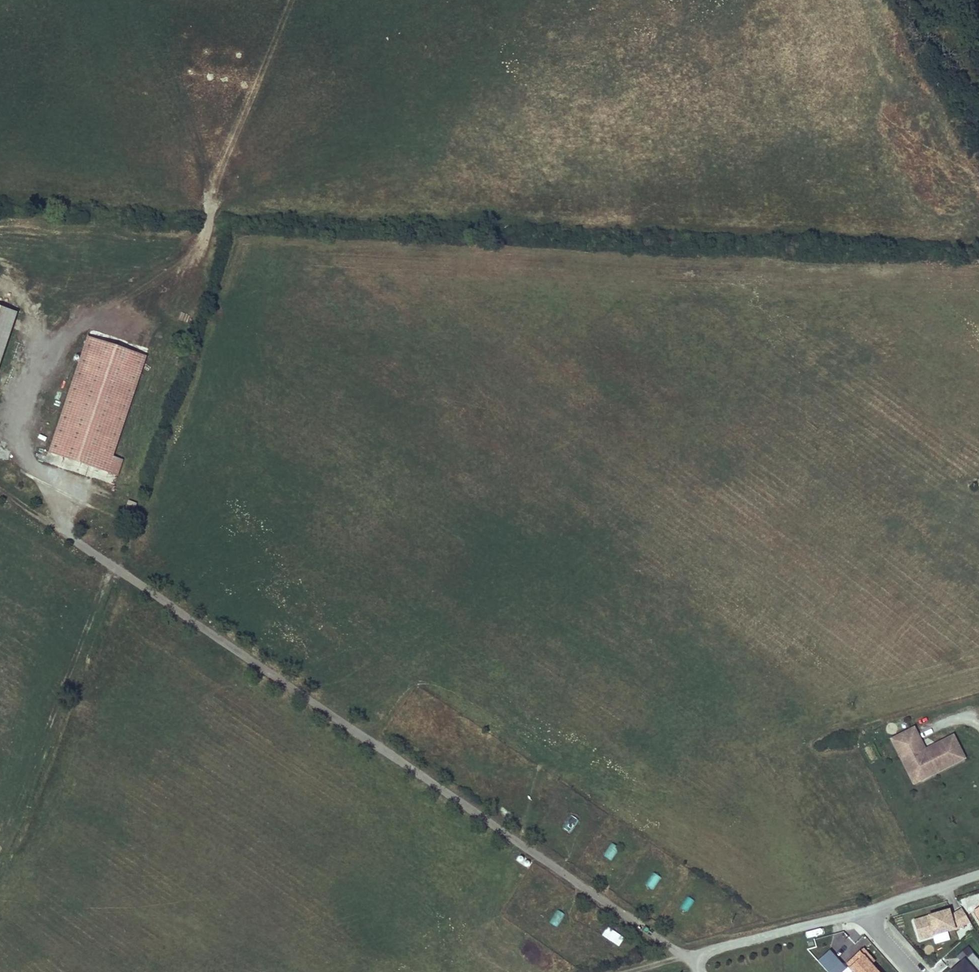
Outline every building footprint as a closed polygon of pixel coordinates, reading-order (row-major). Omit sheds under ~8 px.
[(14,314),(0,309),(0,357),(14,314)] [(89,341),(51,456),(119,478),(124,464),(114,461),(147,360),(89,341)] [(135,515),(138,507),(131,504),(128,513),(135,515)] [(912,728),(890,740),(904,768),(913,764),(919,776),(931,769),(933,773),(962,758),(951,736),(933,745),(936,749),(927,754),(924,754),(923,750),(918,741),(914,734),(912,728)] [(933,745),(923,750),(924,754),(927,754),(936,749),(933,745)] [(913,764),(904,768),(912,784),(933,773),(931,769),(919,776),(913,764)] [(563,828),(571,833),(579,820),(571,815),(563,828)] [(603,856),(611,861),(620,848),(611,843),(603,856)] [(644,885),(653,891),(661,878),(653,872),(644,885)] [(685,896),(680,909),(689,913),(694,900),(685,896)] [(961,901),(966,914),(978,908),(973,896),(961,901)] [(962,909),(951,915),(949,909),(914,919),(920,941),(954,932),(955,931),(970,923),(962,909)] [(550,924),(540,936),(548,942),(558,930),(550,924)] [(620,946),(625,937),(607,929),(603,937),(620,946)] [(951,971),(952,971),(978,971),(978,960),(972,952),(968,948),(957,957),(962,962),(951,971)] [(872,966),(876,962),(864,949),(847,965),(854,971),(878,971),(872,966)] [(819,960),(830,971),(842,971),(846,968),(830,950),(819,960)]
